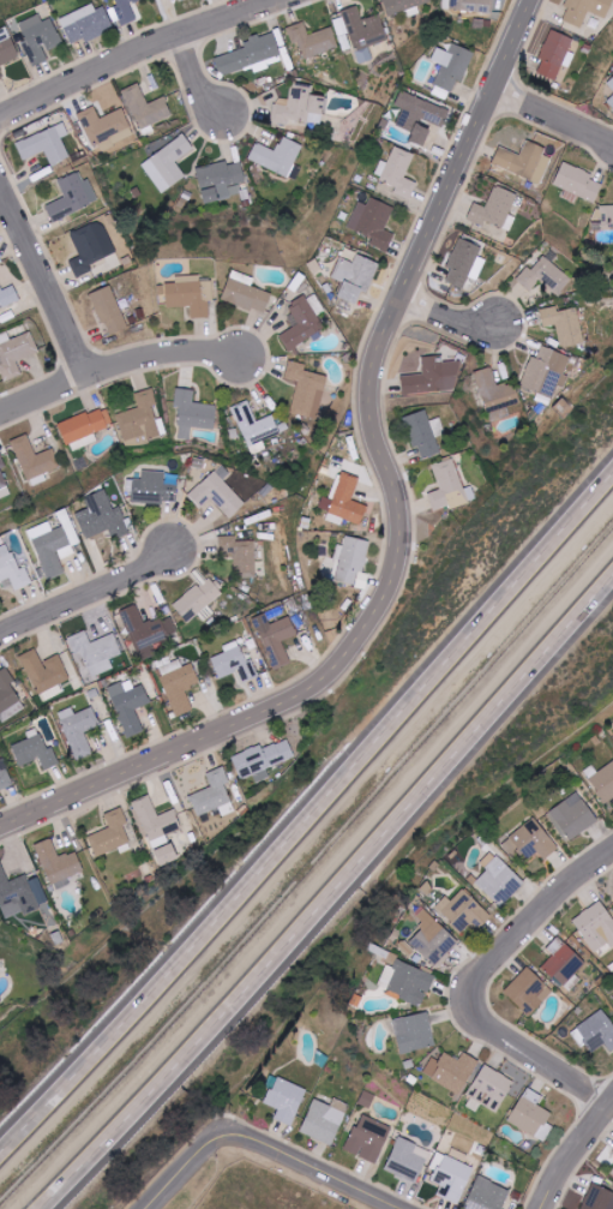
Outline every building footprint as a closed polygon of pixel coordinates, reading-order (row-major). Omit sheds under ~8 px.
[(111,9),(118,28),(138,21),(131,4),(141,0),(116,0),(118,6),(111,9)] [(389,17),(407,11),(409,17),(421,14),(418,6),(432,2),(431,0),(384,0),(389,17)] [(493,12),(493,0),(451,0),(451,11),(493,12)] [(607,19),(612,4),(612,0),(569,0),(561,20),(582,29),(589,12),(607,19)] [(103,2),(60,18),(71,45),(85,39),(86,42),(115,31),(103,2)] [(388,39),(380,14),(362,20),(358,7),(341,12),(343,17),(334,20),(344,53),(388,39)] [(52,17),(42,21),(40,15),(20,23),(26,39),(22,40),(32,67),(49,60),(45,51),(63,44),(52,17)] [(339,47),(332,27),(309,35),(304,21),(286,28),(293,45),(299,43),(305,60),(339,47)] [(20,58),(8,26),(0,29),(0,66),(20,58)] [(562,65),(571,68),(575,54),(570,52),(574,38),(550,30),(537,73),(558,80),(562,65)] [(214,58),(220,77),(253,67),(254,71),(283,62),(274,32),(243,42),(245,49),(214,58)] [(475,52),(452,43),(449,52),(437,47),(431,62),(441,66),(434,84),(453,92),(457,80),(462,82),(475,52)] [(124,90),(143,137),(155,132),(152,125),(173,116),(165,97),(148,104),(140,84),(124,90)] [(325,96),(312,95),(313,87),(291,84),(289,106),(273,104),(271,120),(322,125),(325,96)] [(443,128),(450,110),(400,90),(394,105),(403,108),(396,125),(413,132),(410,141),(424,147),(431,130),(419,125),(422,119),(443,128)] [(125,110),(100,118),(96,107),(79,112),(93,152),(134,138),(125,110)] [(23,160),(46,151),(52,166),(70,158),(62,138),(69,135),(64,124),(16,143),(23,160)] [(142,163),(161,193),(187,177),(177,161),(195,149),(185,135),(142,163)] [(256,143),(249,159),(289,178),(304,146),(283,136),(276,152),(256,143)] [(500,147),(493,164),(541,184),(552,158),(544,155),(546,149),(528,141),(521,156),(500,147)] [(406,178),(415,154),(394,146),(388,163),(381,160),(376,174),(382,176),(377,189),(411,202),(418,182),(406,178)] [(246,182),(242,162),(228,165),(228,161),(197,168),(205,203),(242,195),(240,184),(246,182)] [(553,187),(595,205),(603,185),(591,180),(593,174),(564,162),(553,187)] [(58,180),(65,198),(46,206),(52,222),(102,202),(92,178),(83,181),(80,172),(58,180)] [(518,195),(495,185),(486,208),(475,203),(468,220),(483,226),(485,222),(504,229),(518,195)] [(395,208),(371,197),(368,206),(359,202),(349,227),(373,238),(370,244),(386,251),(393,234),(385,230),(395,208)] [(602,228),(612,228),(612,205),(601,206),(602,228)] [(102,220),(72,233),(82,256),(70,261),(77,278),(93,271),(90,265),(117,253),(102,220)] [(482,247),(459,238),(448,268),(452,270),(447,282),(466,289),(482,247)] [(370,288),(380,264),(357,254),(353,263),(340,258),(332,278),(344,283),(338,297),(357,305),(365,285),(370,288)] [(572,280),(545,257),(533,271),(528,266),(516,279),(531,292),(540,281),(558,296),(572,280)] [(272,294),(252,287),(255,278),(233,270),(223,300),(266,314),(272,294)] [(167,308),(190,307),(191,318),(209,317),(209,302),(214,302),(213,281),(201,281),(200,276),(177,277),(177,283),(166,284),(167,308)] [(15,286),(2,290),(0,285),(0,308),(20,300),(15,286)] [(92,292),(106,336),(127,329),(113,285),(92,292)] [(326,328),(306,295),(288,307),(299,324),(279,337),(288,352),(326,328)] [(23,375),(18,361),(39,353),(32,332),(11,340),(8,332),(0,335),(0,368),(5,382),(23,375)] [(571,355),(541,348),(538,359),(531,357),(522,389),(555,397),(558,387),(562,388),(571,355)] [(403,393),(458,392),(458,362),(441,362),(440,356),(423,357),(423,375),(402,375),(403,393)] [(328,376),(305,371),(306,364),(289,361),(285,379),(298,382),(291,413),(319,419),(328,376)] [(515,382),(498,387),(492,367),(476,372),(491,423),(511,417),(509,407),(522,403),(515,382)] [(168,435),(163,418),(157,420),(153,407),(158,405),(153,389),(136,394),(140,408),(117,414),(127,448),(168,435)] [(179,439),(191,440),(192,428),(215,429),(217,405),(194,404),(194,389),(176,389),(175,407),(180,407),(179,439)] [(267,449),(264,441),(281,434),(273,415),(257,421),(249,401),(233,407),(252,455),(267,449)] [(60,423),(70,452),(98,442),(95,433),(108,429),(101,409),(60,423)] [(441,418),(429,421),(427,410),(404,417),(412,449),(419,447),(422,459),(441,454),(436,437),(446,435),(441,418)] [(61,468),(54,449),(35,455),(29,435),(13,440),(29,488),(47,481),(45,473),(61,468)] [(2,469),(6,467),(1,451),(0,451),(0,499),(11,495),(2,469)] [(464,489),(453,458),(432,466),(440,489),(428,494),(434,511),(449,506),(450,509),(477,500),(472,486),(464,489)] [(231,519),(247,504),(225,481),(231,475),(222,465),(190,495),(202,508),(211,499),(231,519)] [(132,502),(177,503),(178,485),(164,484),(165,471),(142,471),(142,479),(132,479),(132,502)] [(344,519),(361,526),(368,507),(352,501),(360,480),(343,473),(326,520),(341,526),(344,519)] [(120,506),(113,509),(106,490),(85,498),(90,509),(75,515),(85,539),(110,530),(114,540),(131,534),(120,506)] [(236,536),(219,536),(220,559),(234,558),(235,577),(257,576),(256,542),(237,542),(236,536)] [(370,541),(347,536),(344,546),(338,545),(335,559),(341,560),(336,583),(359,588),(370,541)] [(33,584),(26,566),(19,569),(8,543),(0,546),(0,583),(10,579),(15,591),(33,584)] [(339,560),(329,559),(326,578),(336,580),(339,560)] [(222,592),(207,576),(174,608),(190,624),(222,592)] [(171,616),(145,625),(138,605),(122,611),(141,662),(157,656),(153,644),(179,635),(171,616)] [(254,619),(273,671),(291,664),(283,641),(298,636),(290,617),(270,625),(267,614),(254,619)] [(114,669),(111,659),(123,655),(115,634),(91,642),(87,631),(68,637),(75,655),(83,652),(92,677),(114,669)] [(219,679),(240,672),(244,683),(260,677),(253,659),(246,662),(238,641),(224,646),(226,653),(212,658),(219,679)] [(70,680),(60,655),(42,662),(36,649),(22,655),(43,703),(59,696),(55,687),(70,680)] [(193,664),(183,667),(181,660),(159,668),(175,717),(194,711),(186,689),(200,685),(193,664)] [(13,711),(15,714),(25,708),(10,684),(14,681),(7,668),(0,672),(0,718),(13,711)] [(144,733),(137,709),(150,705),(145,685),(126,691),(123,683),(109,687),(124,739),(144,733)] [(75,715),(72,707),(58,713),(76,759),(93,752),(85,733),(101,726),(93,707),(75,715)] [(12,746),(20,767),(40,759),(45,771),(60,765),(53,746),(47,749),(41,734),(12,746)] [(233,757),(243,780),(253,775),(257,784),(271,778),(267,769),(296,757),(288,739),(264,750),(262,745),(233,757)] [(7,764),(0,766),(0,791),(14,787),(7,764)] [(199,817),(219,808),(223,817),(236,812),(226,785),(230,783),(224,767),(207,775),(212,787),(191,796),(199,817)] [(598,824),(580,793),(550,809),(568,841),(598,824)] [(158,816),(151,796),(134,802),(150,851),(170,844),(167,835),(182,830),(176,810),(158,816)] [(105,816),(110,828),(88,838),(97,858),(119,848),(122,854),(133,849),(123,827),(129,825),(122,808),(105,816)] [(560,848),(532,818),(504,844),(524,866),(539,853),(546,861),(560,848)] [(84,872),(77,851),(59,858),(52,839),(36,845),(53,891),(71,885),(69,878),(84,872)] [(160,867),(178,862),(173,844),(155,850),(160,867)] [(502,908),(525,883),(492,851),(481,864),(488,870),(476,883),(502,908)] [(50,905),(40,877),(29,881),(27,876),(9,882),(1,861),(0,862),(0,903),(6,920),(50,905)] [(479,930),(492,918),(463,887),(450,900),(446,897),(436,906),(461,934),(473,923),(479,930)] [(609,944),(612,949),(612,948),(612,917),(601,901),(572,921),(595,953),(609,944)] [(460,945),(423,906),(412,917),(423,928),(410,941),(436,969),(460,945)] [(543,968),(570,993),(582,980),(576,975),(586,963),(558,937),(549,948),(555,954),(543,968)] [(423,1007),(436,976),(392,958),(380,988),(423,1007)] [(554,993),(529,968),(504,992),(529,1017),(554,993)] [(605,1044),(611,1053),(612,1052),(612,1023),(603,1009),(575,1029),(593,1053),(605,1044)] [(400,1054),(435,1047),(429,1013),(394,1020),(400,1054)] [(459,1061),(447,1054),(442,1063),(432,1058),(423,1074),(460,1095),(479,1062),(464,1053),(459,1061)] [(308,1089),(271,1074),(266,1087),(270,1089),(264,1104),(279,1110),(276,1119),(293,1126),(308,1089)] [(538,1106),(543,1096),(526,1088),(508,1123),(546,1142),(553,1127),(548,1124),(553,1113),(538,1106)] [(333,1146),(350,1107),(336,1101),(333,1107),(315,1099),(300,1133),(333,1146)] [(377,1165),(392,1127),(360,1114),(345,1152),(377,1165)] [(385,1170),(417,1184),(431,1151),(399,1138),(385,1170)] [(462,1204),(473,1165),(435,1155),(431,1170),(437,1171),(434,1183),(442,1185),(438,1198),(462,1204)] [(478,1177),(465,1208),(503,1208),(511,1190),(478,1177)] [(591,1184),(581,1208),(612,1208),(612,1192),(591,1184)]
